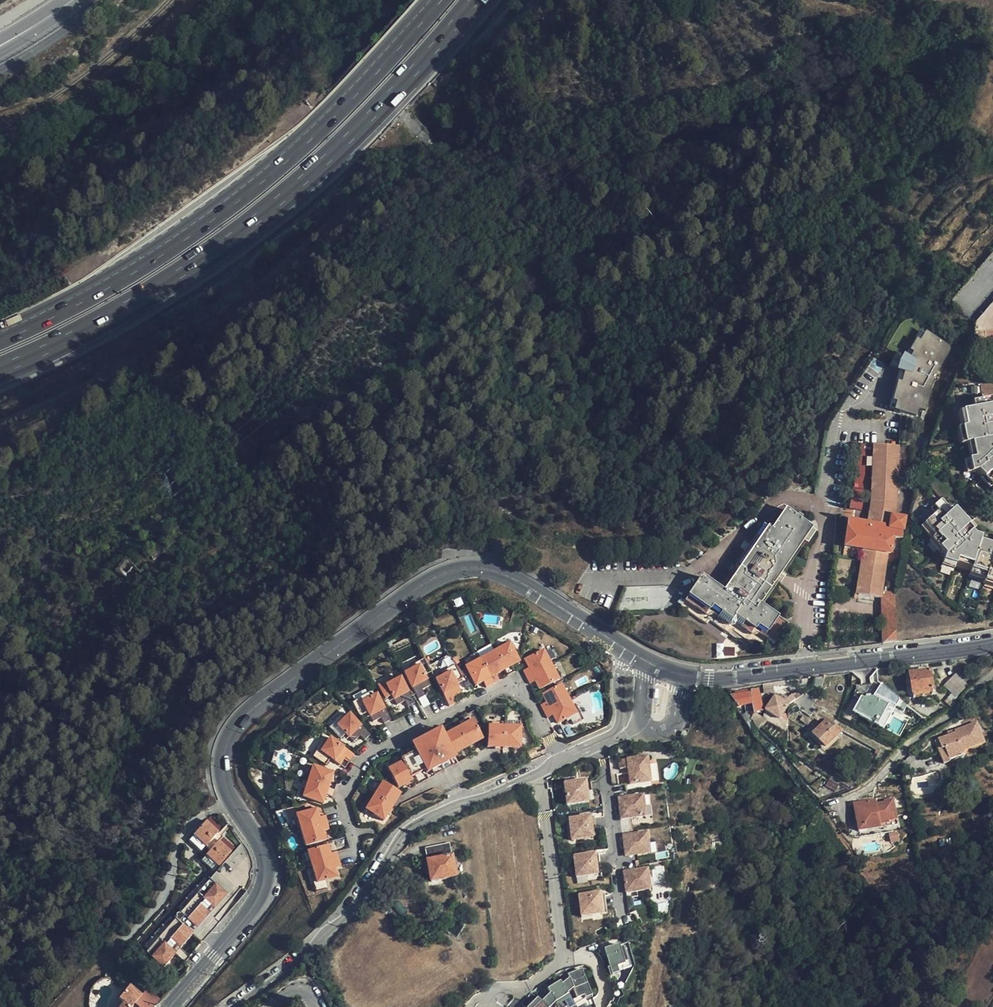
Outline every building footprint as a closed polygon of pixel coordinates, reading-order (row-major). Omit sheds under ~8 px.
[(951,350),(925,334),(919,343),(916,341),(909,352),(912,354),(909,360),(904,356),(899,364),(897,373),(903,375),(900,385),(896,384),(891,403),(895,404),(893,413),(914,419),(917,411),(924,413),(932,383),(935,376),(951,350)] [(988,397),(969,401),(971,409),(960,411),(964,426),(959,428),(963,443),(964,443),(968,442),(971,458),(967,459),(965,459),(968,471),(974,470),(979,475),(989,486),(992,483),(992,484),(992,437),(989,425),(992,424),(992,416),(988,397)] [(917,411),(914,419),(922,421),(924,413),(917,411)] [(964,426),(960,411),(955,411),(959,428),(964,426)] [(957,444),(963,443),(959,428),(954,429),(957,444)] [(869,504),(866,522),(887,526),(888,514),(899,516),(901,505),(896,505),(897,435),(870,435),(869,504)] [(986,488),(989,486),(979,475),(977,477),(986,488)] [(990,541),(989,544),(977,540),(979,535),(973,534),(970,530),(970,529),(965,523),(966,522),(961,517),(952,507),(949,510),(938,498),(931,505),(936,509),(932,512),(920,523),(931,534),(927,538),(937,549),(941,554),(939,560),(953,564),(953,563),(955,558),(970,563),(968,568),(968,569),(983,574),(982,579),(992,583),(992,542),(990,541)] [(767,643),(772,646),(786,624),(757,605),(800,540),(805,543),(813,532),(782,511),(769,531),(761,527),(734,568),(737,569),(722,594),(699,579),(683,603),(705,618),(707,614),(727,627),(730,622),(751,636),(753,633),(767,643)] [(887,526),(866,522),(848,519),(843,547),(872,551),(891,554),(894,538),(902,539),(906,517),(899,516),(888,514),(887,526)] [(969,520),(966,522),(965,523),(970,529),(974,525),(969,520)] [(917,527),(927,538),(931,534),(920,523),(917,527)] [(934,551),(937,549),(927,538),(925,541),(934,551)] [(169,553),(165,543),(150,551),(154,560),(169,553)] [(872,551),(843,547),(842,555),(861,558),(855,594),(866,596),(866,593),(872,551)] [(891,554),(872,551),(866,593),(866,596),(866,633),(895,633),(894,595),(885,595),(891,554)] [(953,563),(968,568),(970,563),(955,558),(953,563)] [(130,583),(140,573),(130,565),(133,561),(130,559),(127,562),(118,572),(130,583)] [(951,569),(953,564),(939,560),(938,566),(951,569)] [(966,574),(982,579),(983,574),(968,569),(966,574)] [(982,579),(980,584),(992,588),(992,583),(982,579)] [(496,646),(498,650),(507,646),(505,642),(496,646)] [(509,660),(512,666),(518,662),(509,644),(507,646),(498,650),(495,652),(502,664),(509,660)] [(482,656),(493,649),(491,645),(479,652),(482,656)] [(539,671),(551,665),(544,651),(525,661),(528,668),(535,664),(539,671)] [(495,674),(505,669),(502,664),(495,652),(480,660),(487,672),(492,669),(495,674)] [(480,675),(487,672),(480,660),(466,667),(475,685),(483,681),(480,675)] [(508,676),(515,672),(512,666),(509,660),(502,664),(505,669),(508,676)] [(428,678),(432,675),(424,661),(420,663),(422,667),(405,675),(413,689),(421,684),(424,691),(432,686),(428,678)] [(451,689),(455,696),(462,692),(458,683),(464,680),(456,664),(450,667),(452,671),(443,676),(436,680),(444,694),(451,689)] [(528,668),(523,671),(526,678),(539,671),(535,664),(528,668)] [(553,669),(551,665),(539,671),(542,678),(535,682),(539,688),(558,678),(553,669)] [(452,671),(450,667),(441,672),(443,676),(452,671)] [(557,667),(553,669),(558,678),(562,677),(557,667)] [(493,684),(498,681),(495,674),(492,669),(487,672),(493,684)] [(933,689),(929,670),(910,674),(913,693),(933,689)] [(542,678),(539,671),(526,678),(530,684),(535,682),(542,678)] [(486,687),(493,684),(487,672),(480,675),(483,681),(486,687)] [(956,697),(968,686),(956,674),(943,687),(948,692),(950,690),(956,697)] [(395,706),(405,701),(401,695),(408,691),(401,677),(384,686),(383,683),(378,686),(385,699),(390,696),(395,706)] [(427,696),(424,691),(421,684),(413,689),(419,700),(427,696)] [(553,698),(556,705),(568,699),(561,684),(542,694),(546,702),(553,698)] [(864,694),(854,712),(886,729),(894,715),(906,721),(914,707),(879,687),(872,699),(864,694)] [(451,706),(458,702),(455,696),(451,689),(444,694),(451,706)] [(733,696),(734,697),(736,700),(739,705),(751,703),(753,711),(763,710),(760,693),(754,694),(753,689),(736,692),(736,695),(733,696)] [(361,703),(375,695),(373,691),(359,699),(361,703)] [(401,695),(405,701),(407,706),(415,702),(408,691),(401,695)] [(378,712),(383,710),(375,695),(361,703),(359,699),(353,702),(360,716),(366,713),(371,722),(381,718),(378,712)] [(779,719),(788,705),(776,696),(766,709),(779,719)] [(540,705),(543,711),(556,705),(553,698),(546,702),(540,705)] [(559,712),(552,715),(556,722),(567,717),(572,725),(583,719),(579,712),(576,713),(572,705),(568,699),(556,705),(559,712)] [(543,711),(547,718),(552,715),(559,712),(556,705),(543,711)] [(336,724),(347,713),(343,708),(332,720),(336,724)] [(388,721),(383,710),(378,712),(381,718),(384,723),(388,721)] [(358,724),(347,713),(336,724),(332,720),(326,725),(338,737),(343,732),(352,740),(358,735),(352,730),(358,724)] [(827,748),(843,731),(828,719),(813,735),(827,748)] [(948,735),(936,740),(945,763),(976,752),(975,748),(974,745),(985,741),(976,719),(953,728),(955,732),(948,735)] [(473,720),(444,736),(454,755),(483,740),(473,720)] [(368,733),(358,724),(352,730),(358,735),(362,739),(368,733)] [(488,748),(520,750),(521,727),(490,724),(488,748)] [(955,732),(953,728),(953,727),(946,730),(948,735),(955,732)] [(440,729),(412,744),(414,748),(442,733),(440,729)] [(444,736),(442,733),(414,748),(415,751),(424,769),(427,773),(432,771),(450,761),(456,758),(454,755),(444,736)] [(323,753),(333,739),(329,737),(320,751),(323,753)] [(341,755),(346,748),(333,739),(323,753),(320,751),(315,757),(330,767),(332,763),(341,768),(347,759),(341,755)] [(357,755),(346,748),(341,755),(347,759),(352,762),(357,755)] [(409,777),(424,769),(415,751),(400,759),(403,765),(389,772),(399,790),(412,783),(409,777)] [(616,760),(616,765),(616,768),(627,767),(629,782),(642,780),(641,773),(648,772),(646,760),(643,755),(616,758),(616,760)] [(432,771),(435,776),(453,767),(450,761),(432,771)] [(324,781),(330,783),(333,774),(312,767),(307,783),(322,788),(324,781)] [(586,789),(585,778),(562,781),(564,803),(582,801),(581,790),(586,789)] [(322,788),(334,792),(337,785),(330,783),(324,781),(322,788)] [(616,797),(626,796),(624,782),(615,783),(616,797)] [(323,804),(326,796),(320,794),(322,788),(307,783),(302,797),(323,804)] [(366,811),(384,822),(401,795),(383,784),(366,811)] [(332,798),(334,792),(322,788),(320,794),(326,796),(332,798)] [(638,806),(643,805),(642,794),(626,796),(616,797),(618,818),(630,817),(639,815),(638,806)] [(875,802),(858,804),(861,829),(902,824),(899,799),(889,800),(889,804),(875,806),(875,802)] [(858,804),(853,805),(856,830),(861,829),(858,804)] [(298,816),(302,831),(316,827),(314,820),(322,817),(319,810),(298,816)] [(316,827),(330,822),(328,815),(322,817),(314,820),(316,827)] [(589,815),(567,817),(569,839),(587,837),(586,826),(589,825),(589,815)] [(594,815),(589,815),(589,825),(586,826),(587,837),(596,836),(594,815)] [(630,817),(618,818),(620,830),(631,829),(630,817)] [(332,829),(330,822),(316,827),(318,833),(326,831),(332,829)] [(236,855),(225,844),(228,840),(211,825),(193,845),(205,856),(210,850),(215,855),(206,865),(218,876),(236,855)] [(316,827),(302,831),(307,845),(328,839),(326,831),(318,833),(316,827)] [(645,832),(620,835),(623,855),(635,854),(643,853),(642,842),(646,842),(645,832)] [(899,832),(891,833),(892,842),(900,841),(899,832)] [(426,848),(431,870),(432,874),(433,882),(458,877),(451,843),(426,848)] [(309,854),(314,868),(328,864),(327,857),(333,855),(331,848),(309,854)] [(598,851),(592,852),(594,864),(590,864),(591,873),(601,872),(598,851)] [(592,852),(571,854),(574,875),(591,873),(590,864),(594,864),(592,852)] [(328,864),(342,859),(340,853),(333,855),(327,857),(328,864)] [(623,855),(624,871),(637,869),(635,854),(623,855)] [(344,867),(342,859),(328,864),(331,872),(338,869),(344,867)] [(328,864),(314,868),(316,874),(319,884),(328,881),(340,877),(338,869),(331,872),(328,864)] [(641,879),(646,879),(645,869),(637,869),(624,871),(620,871),(622,891),(634,890),(642,889),(641,879)] [(319,884),(316,874),(310,876),(313,886),(319,884)] [(319,884),(313,886),(316,893),(331,889),(328,881),(319,884)] [(185,919),(212,887),(207,882),(180,914),(185,919)] [(230,902),(212,887),(185,919),(176,929),(150,958),(148,962),(165,977),(230,902)] [(634,890),(622,891),(623,898),(635,897),(634,890)] [(598,908),(597,891),(576,893),(578,914),(590,913),(589,909),(598,908)] [(603,891),(597,891),(598,908),(589,909),(590,913),(606,911),(603,891)] [(145,955),(150,958),(176,929),(171,925),(145,955)] [(622,947),(607,950),(612,977),(619,976),(618,970),(626,968),(622,947)] [(628,949),(623,949),(626,968),(618,970),(619,973),(632,969),(628,949)] [(581,968),(568,974),(571,981),(566,984),(569,991),(573,989),(577,998),(584,995),(586,998),(593,995),(581,968)] [(548,990),(552,996),(547,999),(551,1006),(556,1003),(558,1006),(574,1006),(575,1006),(560,982),(548,990)] [(141,995),(129,985),(117,1000),(123,1004),(120,1006),(133,1006),(141,995)] [(538,999),(530,1006),(546,1006),(538,999)]
